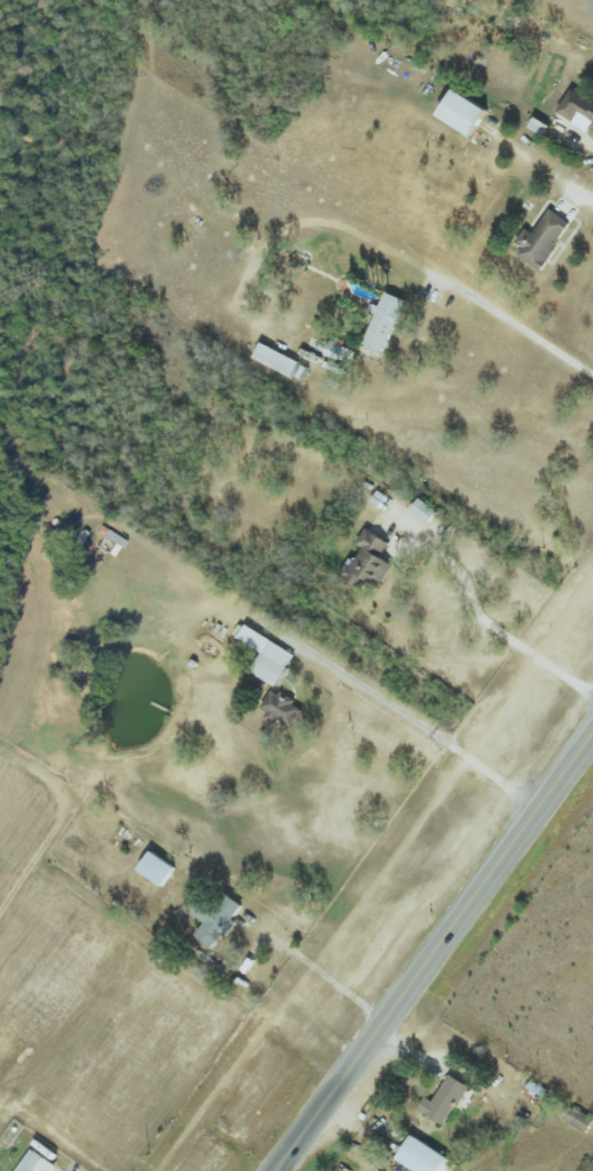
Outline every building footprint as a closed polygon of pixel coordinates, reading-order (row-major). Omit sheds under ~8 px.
[(440,117),(479,136),(493,108),(454,89),(440,117)] [(561,113),(578,124),(584,114),(592,120),(592,103),(574,91),(561,113)] [(525,247),(526,248),(520,256),(544,272),(576,226),(551,209),(525,247)] [(367,346),(388,354),(407,301),(386,293),(367,346)] [(255,363),(296,377),(302,360),(262,345),(255,363)] [(364,589),(368,581),(383,588),(396,563),(384,557),(392,542),(367,529),(358,546),(360,547),(343,578),(364,589)] [(278,688),(297,656),(249,626),(241,639),(265,653),(253,673),(278,688)] [(305,709),(275,693),(262,717),(293,733),(305,709)] [(139,870),(165,888),(178,868),(153,851),(139,870)] [(197,937),(215,950),(247,907),(230,894),(223,905),(208,894),(193,914),(207,924),(197,937)] [(427,1098),(421,1111),(450,1125),(469,1084),(450,1075),(437,1103),(427,1098)] [(592,1124),(592,1121),(577,1111),(570,1122),(587,1133),(592,1124)] [(459,1164),(415,1135),(399,1160),(416,1170),(455,1170),(459,1164)] [(32,1148),(19,1170),(55,1170),(59,1164),(32,1148)]
